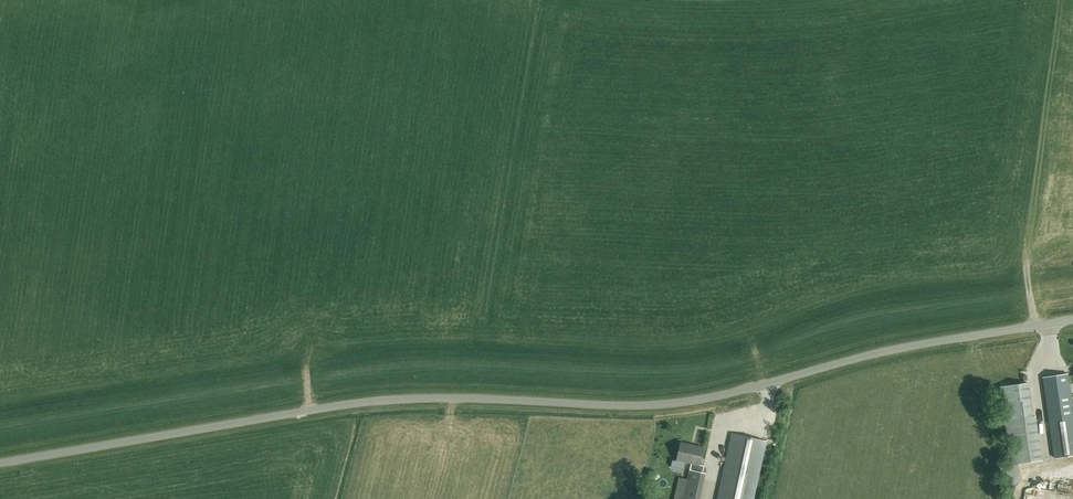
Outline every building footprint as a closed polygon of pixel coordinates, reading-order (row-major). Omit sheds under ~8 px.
[(1068,376),(1068,373),(1043,377),(1055,458),(1072,455),(1072,407),(1070,383),(1072,383),(1072,375),(1068,376)] [(1035,415),(1011,419),(1018,463),(1042,459),(1035,415)] [(766,441),(732,433),(717,498),(753,498),(766,441)] [(699,464),(703,448),(703,447),(681,442),(676,459),(677,459),(677,460),(691,464),(688,479),(679,477),(674,498),(699,498),(705,473),(702,472),(704,466),(699,464)]
